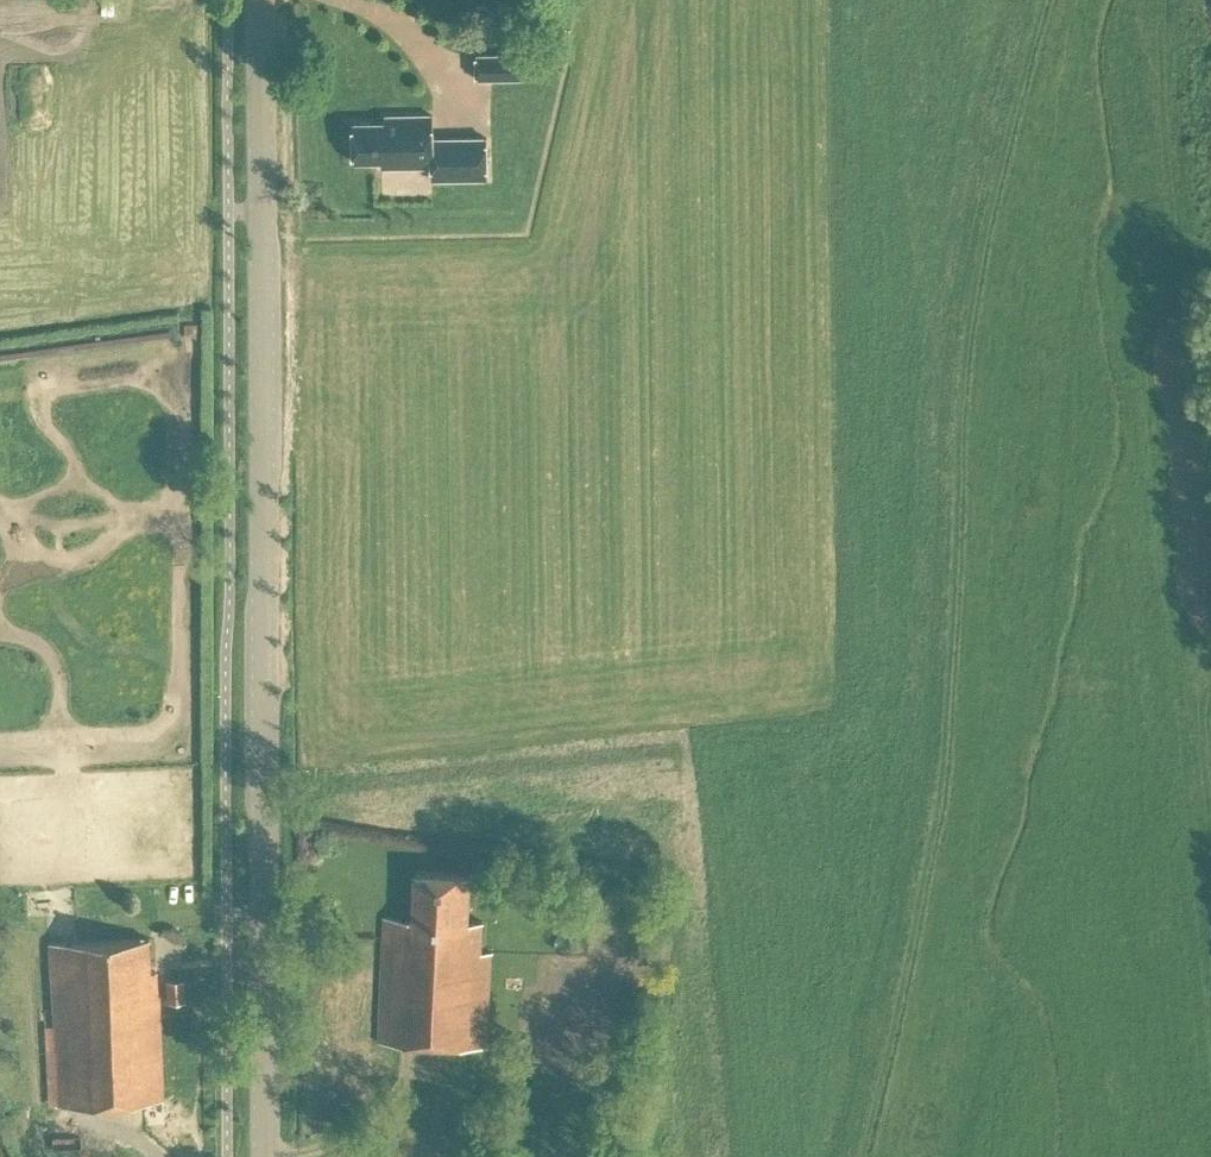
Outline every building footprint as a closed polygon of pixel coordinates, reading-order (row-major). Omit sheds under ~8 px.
[(473,58),(473,85),(521,85),(521,58),(473,58)] [(433,114),(398,114),(385,115),(385,119),(385,121),(353,122),(354,160),(382,159),(382,166),(432,165),(432,179),(488,178),(487,136),(433,137),(433,114)] [(471,919),(474,871),(417,869),(415,917),(386,916),(381,1041),(488,1046),(493,951),(482,951),(484,920),(471,919)] [(148,939),(49,944),(57,1104),(163,1099),(157,972),(150,972),(148,939)] [(183,981),(164,982),(165,1004),(184,1003),(183,981)]
